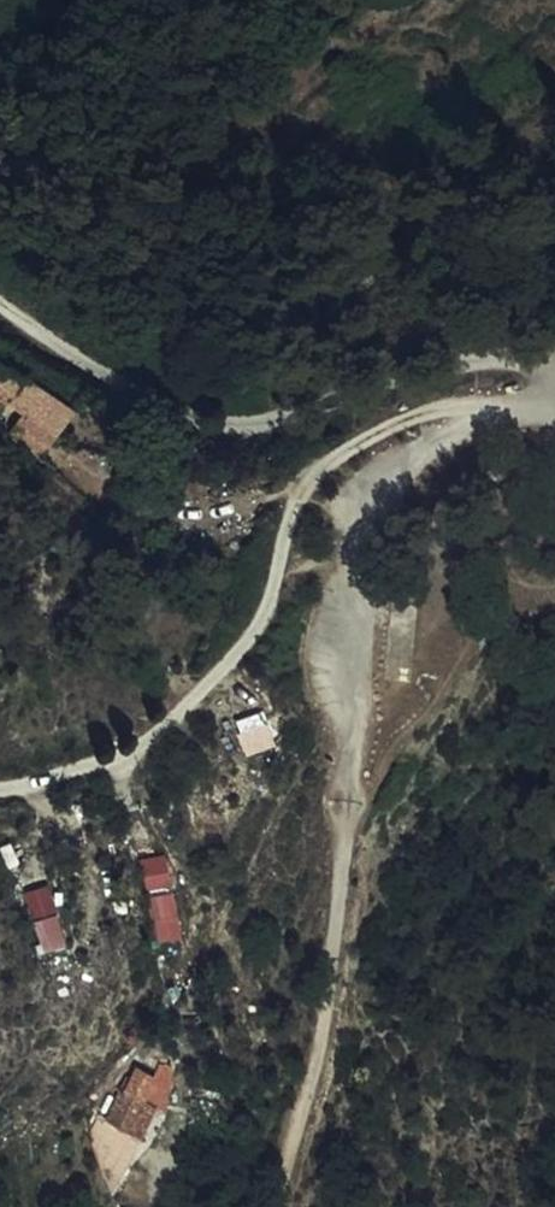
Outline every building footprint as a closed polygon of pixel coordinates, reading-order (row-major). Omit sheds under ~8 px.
[(21,376),(0,363),(0,397),(5,400),(21,376)] [(27,374),(25,379),(77,410),(80,406),(27,374)] [(25,379),(21,376),(5,400),(12,404),(63,432),(77,410),(25,379)] [(12,404),(5,400),(0,397),(0,422),(12,404)] [(96,463),(115,433),(93,419),(74,450),(96,463)] [(138,1118),(152,1086),(141,1081),(153,1054),(159,1038),(142,1030),(136,1047),(132,1047),(121,1073),(116,1071),(101,1102),(138,1118)] [(163,1058),(153,1054),(141,1081),(152,1086),(163,1058)]
